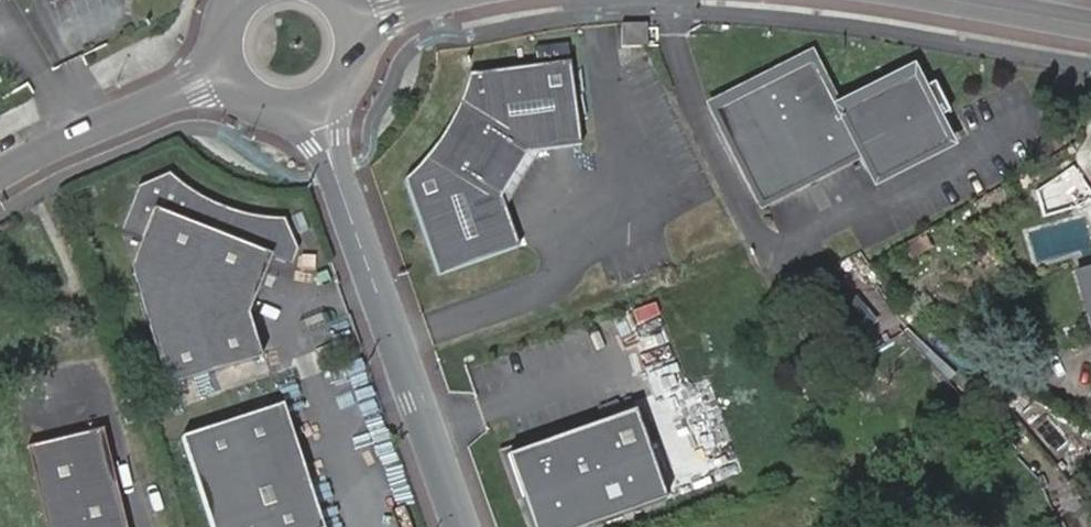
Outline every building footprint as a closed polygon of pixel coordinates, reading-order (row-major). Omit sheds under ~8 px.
[(647,26),(622,27),(622,49),(641,48),(647,47),(647,26)] [(550,44),(551,60),(574,59),(572,43),(550,44)] [(820,58),(715,109),(759,200),(865,149),(847,111),(820,58)] [(570,63),(467,77),(463,93),(456,113),(449,128),(447,133),(440,144),(435,153),(427,161),(419,171),(406,183),(439,277),(519,249),(502,198),(528,154),(581,147),(570,63)] [(920,76),(847,111),(865,149),(879,178),(953,142),(920,76)] [(1076,209),(1077,211),(1081,213),(1085,211),(1087,207),(1090,207),(1090,186),(1080,168),(1039,192),(1051,217),(1076,209)] [(166,196),(151,185),(123,194),(106,240),(128,248),(117,276),(152,392),(247,364),(234,320),(255,263),(277,271),(281,259),(266,226),(246,225),(235,224),(208,217),(180,205),(166,196)] [(925,237),(905,250),(912,261),(933,249),(925,237)] [(1077,277),(1090,323),(1090,273),(1077,277)] [(212,526),(321,526),(282,406),(183,438),(212,526)] [(511,466),(532,526),(621,526),(673,509),(642,421),(511,466)] [(30,452),(49,526),(127,526),(103,432),(30,452)]
